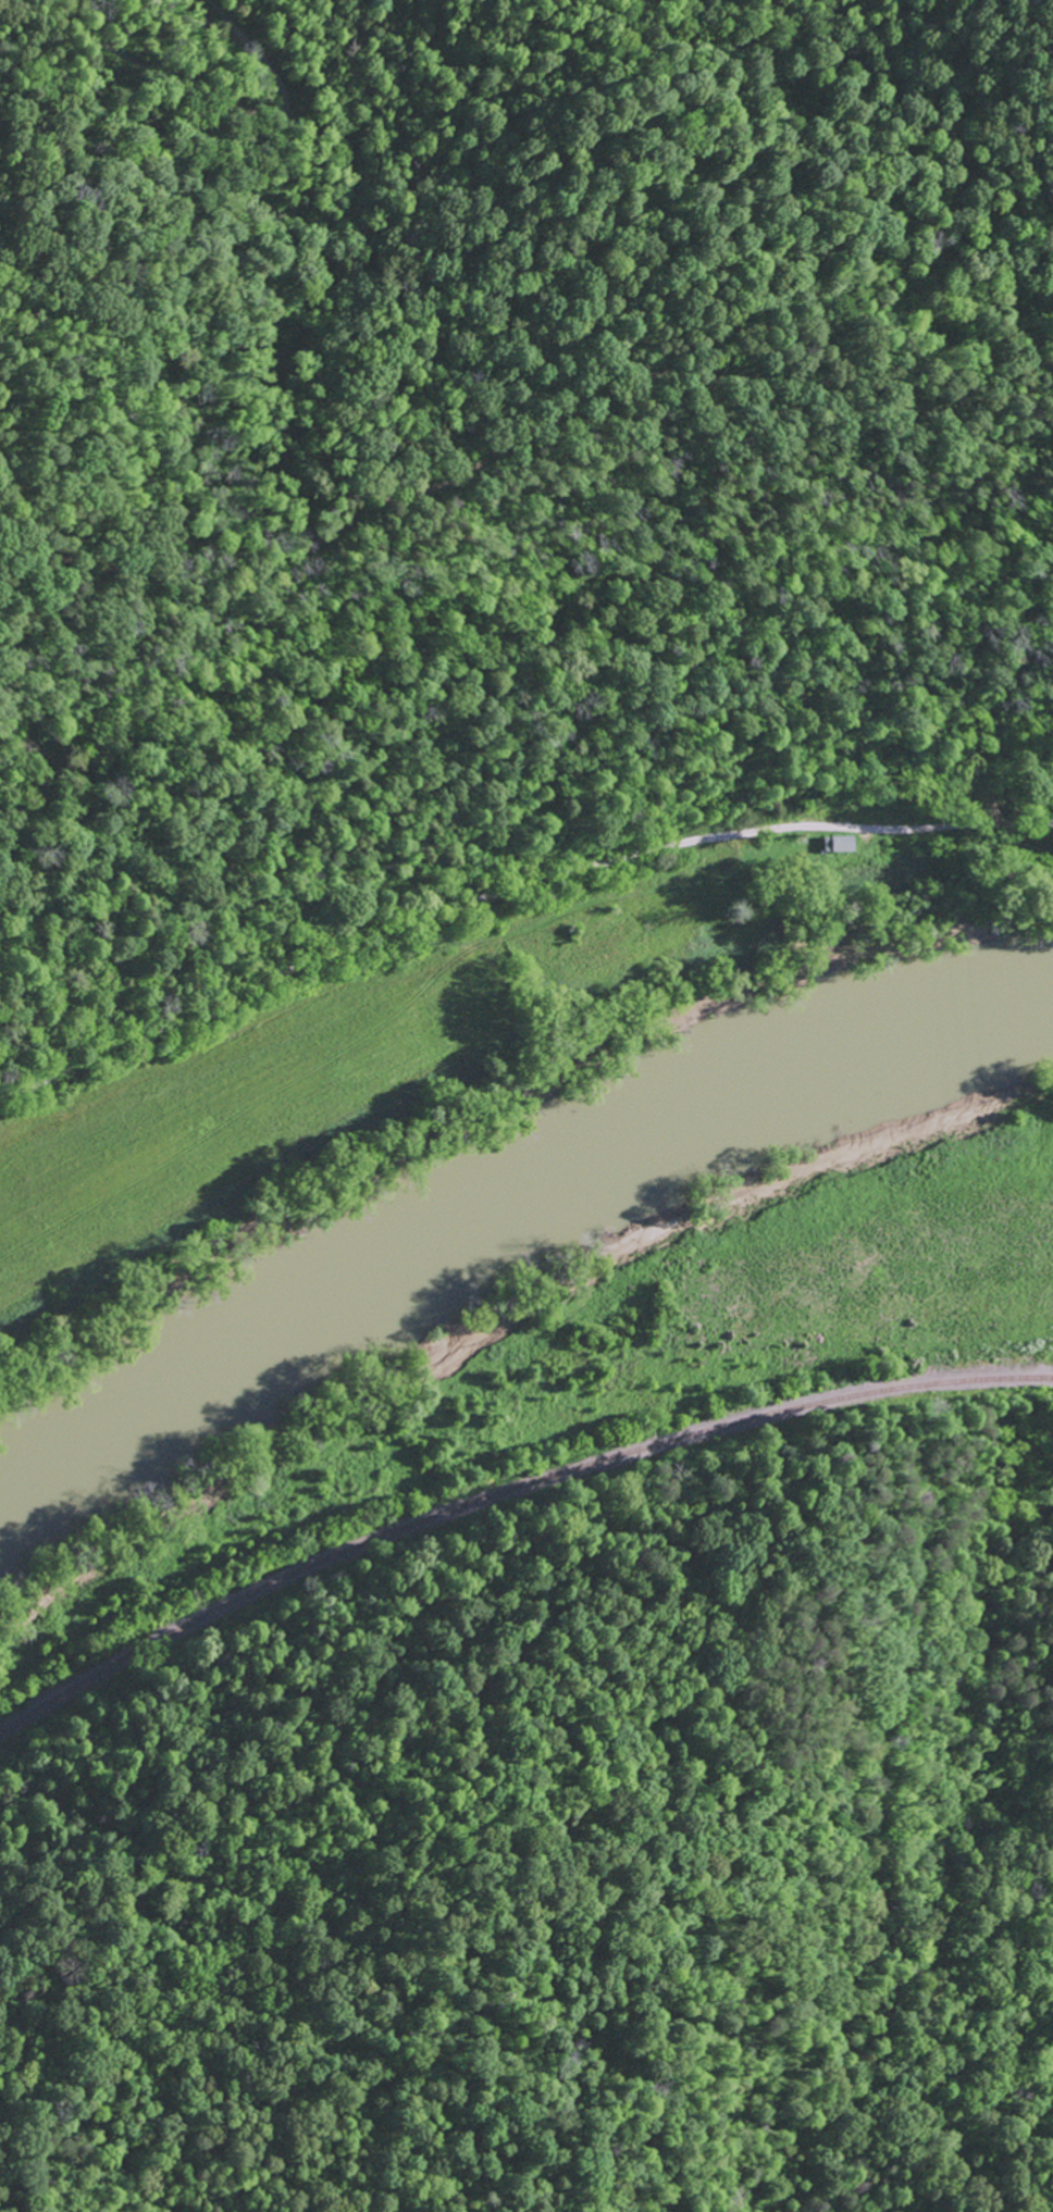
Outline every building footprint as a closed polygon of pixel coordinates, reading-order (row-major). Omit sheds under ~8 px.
[(851,835),(826,835),(826,851),(851,851),(851,835)]
